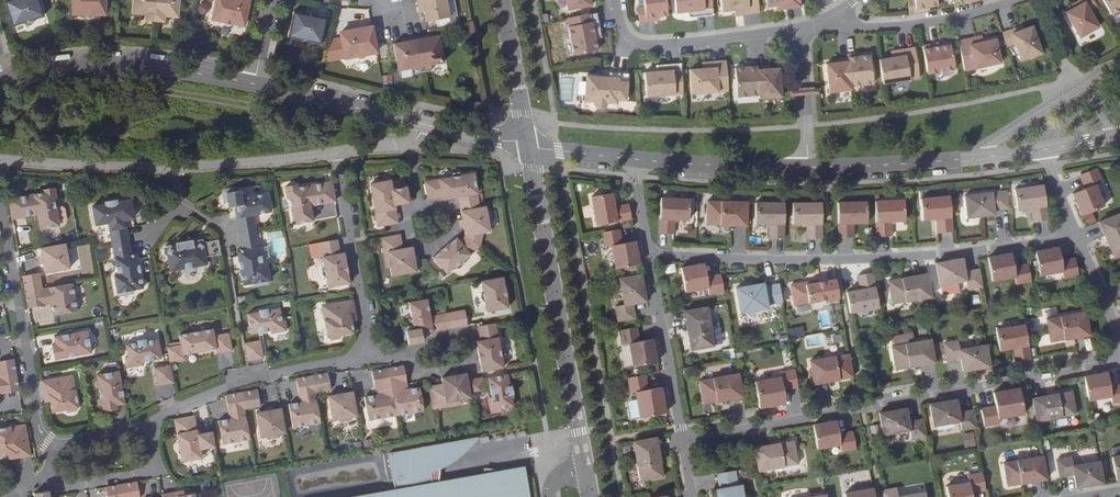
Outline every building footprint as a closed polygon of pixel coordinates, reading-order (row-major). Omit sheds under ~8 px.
[(37,0),(25,0),(17,3),(4,6),(12,31),(23,28),(24,30),(27,32),(31,30),(33,27),(32,25),(43,21),(37,0)] [(108,21),(109,0),(77,0),(76,20),(87,20),(87,22),(89,24),(94,24),(97,22),(97,21),(108,21)] [(158,0),(135,0),(133,13),(145,14),(144,19),(156,20),(158,0)] [(156,20),(167,22),(167,16),(179,17),(181,0),(158,0),(156,20)] [(418,3),(419,11),(434,8),(433,0),(432,0),(418,3)] [(566,9),(590,4),(589,0),(564,0),(566,9)] [(646,21),(654,21),(654,17),(658,17),(667,15),(666,0),(643,0),(644,7),(646,21)] [(675,13),(688,12),(696,11),(697,17),(713,15),(711,0),(674,0),(675,13)] [(757,0),(720,0),(721,11),(734,10),(742,8),(743,15),(759,13),(757,0)] [(916,13),(925,11),(924,8),(929,7),(938,6),(937,0),(914,0),(916,13)] [(1075,3),(1077,6),(1073,8),(1065,12),(1079,37),(1098,27),(1090,11),(1083,0),(1080,0),(1075,3)] [(1090,11),(1097,7),(1093,0),(1083,0),(1090,11)] [(1111,14),(1119,9),(1119,0),(1103,0),(1111,14)] [(233,32),(244,34),(250,9),(219,2),(213,27),(224,30),(224,31),(226,34),(230,35),(233,33),(233,32)] [(434,8),(419,11),(421,19),(426,18),(427,23),(430,33),(452,27),(447,5),(434,8)] [(644,7),(637,8),(639,22),(646,21),(644,7)] [(595,13),(566,19),(573,55),(597,51),(594,38),(593,30),(599,29),(595,13)] [(321,54),(327,29),(314,26),(307,24),(295,21),(289,46),(300,49),(300,51),(301,54),(306,55),(309,54),(309,51),(321,54)] [(1018,27),(1010,30),(1015,44),(1021,61),(1042,54),(1032,26),(1024,29),(1020,31),(1018,27)] [(1010,30),(1002,33),(1007,47),(1015,44),(1010,30)] [(366,65),(377,63),(373,37),(342,42),(346,68),(357,66),(357,68),(360,70),(365,69),(367,66),(366,65)] [(974,38),(958,41),(964,71),(1001,63),(996,39),(983,42),(975,44),(974,38)] [(932,44),(922,46),(927,75),(955,70),(951,45),(939,46),(932,48),(932,44)] [(426,49),(425,46),(417,48),(423,83),(434,81),(433,76),(445,74),(440,47),(426,49)] [(892,58),(879,59),(883,84),(919,78),(914,47),(898,50),(899,56),(892,58)] [(423,83),(417,48),(408,49),(409,52),(405,53),(395,55),(399,82),(411,80),(412,85),(423,83)] [(856,53),(847,54),(847,58),(851,87),(873,84),(870,55),(861,56),(856,57),(856,53)] [(847,58),(839,59),(839,62),(835,63),(826,64),(829,93),(851,90),(851,87),(847,58)] [(726,60),(710,61),(710,67),(702,68),(689,69),(690,85),(728,83),(726,60)] [(757,65),(757,62),(748,63),(748,66),(743,67),(735,67),(737,96),(759,94),(757,65)] [(656,71),(644,72),(645,89),(682,87),(680,63),(664,64),(664,70),(656,71)] [(766,65),(757,65),(759,94),(759,98),(782,96),(780,67),(770,68),(766,68),(766,65)] [(609,77),(586,75),(584,101),(595,102),(595,107),(605,108),(606,102),(616,103),(617,100),(626,100),(628,74),(609,73),(609,77)] [(1102,182),(1096,168),(1080,175),(1085,188),(1072,194),(1082,216),(1104,207),(1095,185),(1102,182)] [(442,199),(477,193),(474,173),(463,175),(458,172),(453,173),(449,178),(425,182),(428,199),(442,196),(442,199)] [(335,198),(332,181),(298,188),(297,185),(285,187),(288,198),(290,198),(294,224),(313,221),(310,203),(335,198)] [(394,204),(408,202),(406,187),(392,190),(390,181),(373,184),(378,211),(375,212),(378,226),(398,223),(394,204)] [(378,211),(373,184),(370,184),(375,212),(378,211)] [(1043,186),(1014,190),(1017,210),(1032,208),(1033,223),(1048,221),(1043,186)] [(40,229),(59,226),(54,200),(56,199),(54,188),(43,190),(43,193),(9,199),(12,216),(37,211),(37,214),(40,229)] [(271,211),(268,192),(250,195),(250,196),(241,198),(239,190),(226,193),(228,207),(237,206),(238,216),(236,217),(240,235),(257,232),(254,214),(271,211)] [(1006,191),(965,196),(968,218),(995,215),(994,210),(1009,209),(1006,191)] [(480,207),(477,193),(458,196),(463,220),(465,236),(490,231),(489,226),(487,212),(486,207),(480,207)] [(596,225),(632,219),(629,205),(614,207),(612,193),(592,197),(596,225)] [(950,197),(921,199),(923,220),(937,218),(938,233),(953,232),(950,197)] [(661,198),(659,233),(674,234),(674,219),(689,220),(690,200),(661,198)] [(112,244),(129,241),(127,227),(124,227),(123,220),(125,220),(133,218),(132,212),(131,205),(130,200),(117,202),(117,200),(104,202),(105,204),(92,206),(95,225),(108,223),(112,244)] [(875,202),(877,237),(892,236),(891,221),(905,221),(904,200),(875,202)] [(747,202),(707,201),(706,225),(746,226),(747,202)] [(838,203),(839,238),(854,238),(853,223),(867,223),(867,202),(838,203)] [(785,203),(755,203),(755,223),(769,224),(769,238),(784,239),(785,203)] [(822,203),(793,203),(793,224),(807,224),(807,239),(822,239),(822,203)] [(1099,222),(1114,259),(1119,257),(1119,213),(1099,222)] [(18,245),(30,243),(26,219),(15,221),(18,245)] [(267,234),(273,261),(287,258),(281,230),(267,234)] [(619,230),(602,233),(604,247),(612,246),(615,269),(640,265),(636,242),(622,244),(619,230)] [(263,264),(257,232),(240,235),(243,255),(238,256),(243,285),(269,280),(266,263),(263,264)] [(403,248),(400,234),(381,238),(383,253),(388,252),(390,267),(392,276),(417,272),(415,263),(414,256),(412,247),(403,248)] [(464,260),(480,247),(465,236),(459,241),(457,237),(449,244),(449,243),(440,251),(433,257),(447,274),(453,269),(459,269),(463,265),(464,260)] [(170,271),(207,264),(205,257),(221,255),(218,240),(206,242),(195,244),(193,244),(192,240),(176,243),(176,247),(174,248),(170,245),(166,246),(163,250),(164,254),(168,257),(170,271)] [(340,254),(338,240),(320,243),(324,265),(321,270),(322,275),(326,279),(328,287),(350,283),(348,274),(346,262),(345,257),(341,258),(340,254)] [(133,260),(129,241),(112,244),(117,275),(114,276),(117,293),(143,288),(138,259),(133,260)] [(65,244),(40,248),(42,257),(43,264),(45,273),(70,268),(69,263),(66,249),(65,244)] [(1063,278),(1079,276),(1076,259),(1061,261),(1059,247),(1036,251),(1039,275),(1062,271),(1063,278)] [(1017,284),(1031,282),(1028,264),(1014,267),(1012,253),(988,257),(993,281),(1015,277),(1017,284)] [(963,259),(936,263),(940,286),(966,281),(968,290),(982,287),(979,269),(965,272),(963,259)] [(672,264),(663,266),(665,274),(674,271),(672,264)] [(709,295),(724,292),(721,275),(707,277),(704,264),(681,268),(685,291),(708,288),(709,295)] [(879,307),(873,272),(858,275),(861,290),(847,292),(850,312),(879,307)] [(39,273),(23,276),(25,292),(42,289),(39,273)] [(928,274),(888,281),(892,304),(932,297),(928,274)] [(646,301),(641,275),(619,278),(624,305),(615,306),(618,321),(635,318),(633,304),(646,301)] [(504,287),(503,277),(481,281),(483,289),(480,294),(481,300),(485,303),(487,312),(504,308),(503,304),(507,303),(507,298),(505,287),(504,287)] [(806,283),(791,285),(795,306),(839,297),(836,279),(813,284),(806,285),(806,283)] [(747,286),(736,288),(740,313),(747,312),(747,315),(750,317),(756,316),(757,313),(757,310),(768,309),(768,305),(783,302),(780,284),(764,286),(764,283),(753,285),(747,286)] [(54,315),(77,311),(72,284),(42,289),(25,292),(28,308),(52,304),(54,315)] [(450,328),(447,313),(430,316),(427,299),(408,303),(411,320),(412,320),(413,329),(406,331),(408,344),(423,342),(421,334),(450,328)] [(356,315),(353,300),(331,304),(332,310),(325,311),(327,320),(324,320),(327,338),(330,337),(330,340),(340,338),(340,335),(354,333),(352,323),(351,316),(356,315)] [(332,310),(331,304),(322,305),(324,320),(327,320),(325,311),(332,310)] [(691,351),(715,347),(708,307),(684,311),(691,351)] [(271,334),(286,331),(285,321),(282,321),(280,309),(268,311),(268,309),(259,310),(259,312),(248,314),(251,334),(270,331),(271,334)] [(465,310),(447,313),(450,328),(467,325),(465,310)] [(1090,336),(1086,312),(1046,319),(1050,342),(1090,336)] [(500,345),(496,323),(478,326),(481,340),(481,345),(477,346),(478,351),(480,362),(482,372),(504,368),(502,360),(505,355),(504,349),(500,345)] [(1025,325),(996,330),(1000,350),(1014,348),(1016,362),(1031,360),(1025,325)] [(637,327),(619,330),(622,345),(629,344),(633,367),(657,362),(653,339),(640,342),(637,327)] [(788,338),(802,335),(800,327),(786,330),(788,338)] [(216,353),(232,351),(229,333),(214,336),(213,329),(179,335),(181,345),(168,347),(170,362),(184,359),(183,354),(216,349),(216,353)] [(89,340),(87,331),(54,337),(56,345),(51,345),(54,359),(87,354),(85,341),(89,340)] [(142,362),(161,359),(157,339),(146,341),(146,339),(137,341),(137,343),(126,345),(128,357),(125,358),(127,368),(142,365),(142,362)] [(931,340),(891,346),(896,370),(935,363),(931,340)] [(963,372),(990,367),(987,345),(960,349),(959,340),(944,343),(947,361),(961,358),(963,372)] [(263,358),(260,341),(245,344),(247,361),(263,358)] [(849,354),(810,361),(814,384),(853,377),(849,354)] [(16,375),(14,359),(0,361),(0,378),(16,375)] [(158,385),(174,383),(171,365),(155,368),(158,385)] [(408,389),(404,366),(388,369),(396,416),(423,411),(419,387),(408,389)] [(396,416),(388,369),(372,372),(376,395),(364,397),(369,420),(396,416)] [(798,387),(795,370),(780,372),(781,377),(756,382),(760,408),(786,403),(784,390),(798,387)] [(117,405),(125,404),(119,371),(109,373),(110,377),(97,379),(103,412),(118,409),(117,405)] [(1084,377),(1088,400),(1111,397),(1112,404),(1119,402),(1119,384),(1110,386),(1108,372),(1084,377)] [(331,390),(328,373),(312,376),(315,393),(331,390)] [(468,380),(467,373),(442,378),(443,384),(429,387),(433,409),(447,407),(447,402),(462,400),(471,398),(471,396),(468,380)] [(510,386),(508,374),(488,378),(492,397),(489,398),(491,413),(502,412),(501,409),(513,406),(511,395),(513,395),(512,385),(510,386)] [(743,397),(738,374),(699,381),(703,404),(743,397)] [(19,391),(16,375),(0,378),(0,394),(19,391)] [(73,375),(63,377),(64,383),(71,382),(72,390),(75,390),(73,375)] [(646,375),(628,378),(631,393),(636,392),(640,417),(666,412),(661,387),(648,389),(646,375)] [(315,393),(312,376),(296,379),(300,402),(289,404),(293,428),(320,423),(315,393)] [(66,413),(77,411),(76,408),(78,408),(75,390),(72,390),(71,382),(64,383),(63,377),(41,381),(44,396),(49,395),(50,402),(52,412),(66,410),(66,413)] [(482,378),(468,380),(471,396),(485,394),(482,378)] [(260,407),(257,390),(241,393),(244,409),(260,407)] [(973,410),(976,428),(991,425),(991,420),(1016,416),(1011,390),(985,394),(988,407),(973,410)] [(1072,391),(1032,398),(1037,422),(1076,415),(1072,391)] [(357,416),(353,392),(344,393),(337,394),(328,396),(332,421),(338,420),(351,418),(357,416)] [(250,439),(241,393),(225,395),(226,398),(230,419),(218,421),(222,445),(250,439)] [(488,398),(481,400),(485,415),(491,414),(488,398)] [(957,399),(930,404),(934,426),(960,422),(962,430),(976,428),(973,410),(959,413),(957,399)] [(285,433),(281,408),(272,410),(265,411),(256,413),(260,438),(266,437),(279,434),(285,433)] [(906,408),(880,413),(883,435),(910,430),(911,440),(926,437),(923,419),(909,422),(906,408)] [(214,447),(212,432),(197,434),(194,416),(174,419),(177,434),(180,433),(185,461),(202,458),(200,449),(214,447)] [(841,451),(856,449),(853,432),(839,434),(836,421),(813,425),(817,449),(840,444),(841,451)] [(16,458),(31,456),(27,434),(21,435),(19,428),(11,429),(11,427),(0,429),(0,456),(15,453),(16,458)] [(185,461),(180,433),(177,434),(182,461),(185,461)] [(971,434),(961,435),(962,447),(973,445),(971,434)] [(656,437),(633,442),(640,481),(663,477),(656,437)] [(463,450),(469,439),(452,442),(455,458),(457,456),(459,454),(460,453),(461,452),(462,451),(463,450)] [(794,440),(754,447),(758,467),(758,470),(798,464),(794,440)] [(523,466),(496,470),(498,482),(487,484),(485,473),(432,482),(430,470),(431,470),(446,464),(449,463),(455,458),(452,442),(388,454),(395,490),(355,496),(529,496),(523,466)] [(1043,456),(1003,463),(1007,487),(1047,479),(1043,456)] [(1077,488),(1103,483),(1099,461),(1073,466),(1072,457),(1057,460),(1060,477),(1074,475),(1077,488)] [(496,470),(485,473),(487,484),(498,482),(496,470)] [(746,496),(743,496),(741,485),(738,486),(736,471),(717,474),(719,489),(716,490),(718,496),(748,496),(746,496)] [(982,473),(968,476),(969,483),(946,487),(948,496),(972,496),(971,493),(986,490),(982,473)] [(137,481),(121,484),(123,496),(140,496),(137,481)] [(105,487),(107,496),(123,496),(121,484),(105,487)] [(845,493),(845,496),(875,496),(873,488),(845,493)] [(924,492),(898,496),(897,488),(882,491),(883,496),(925,496),(924,492)]
